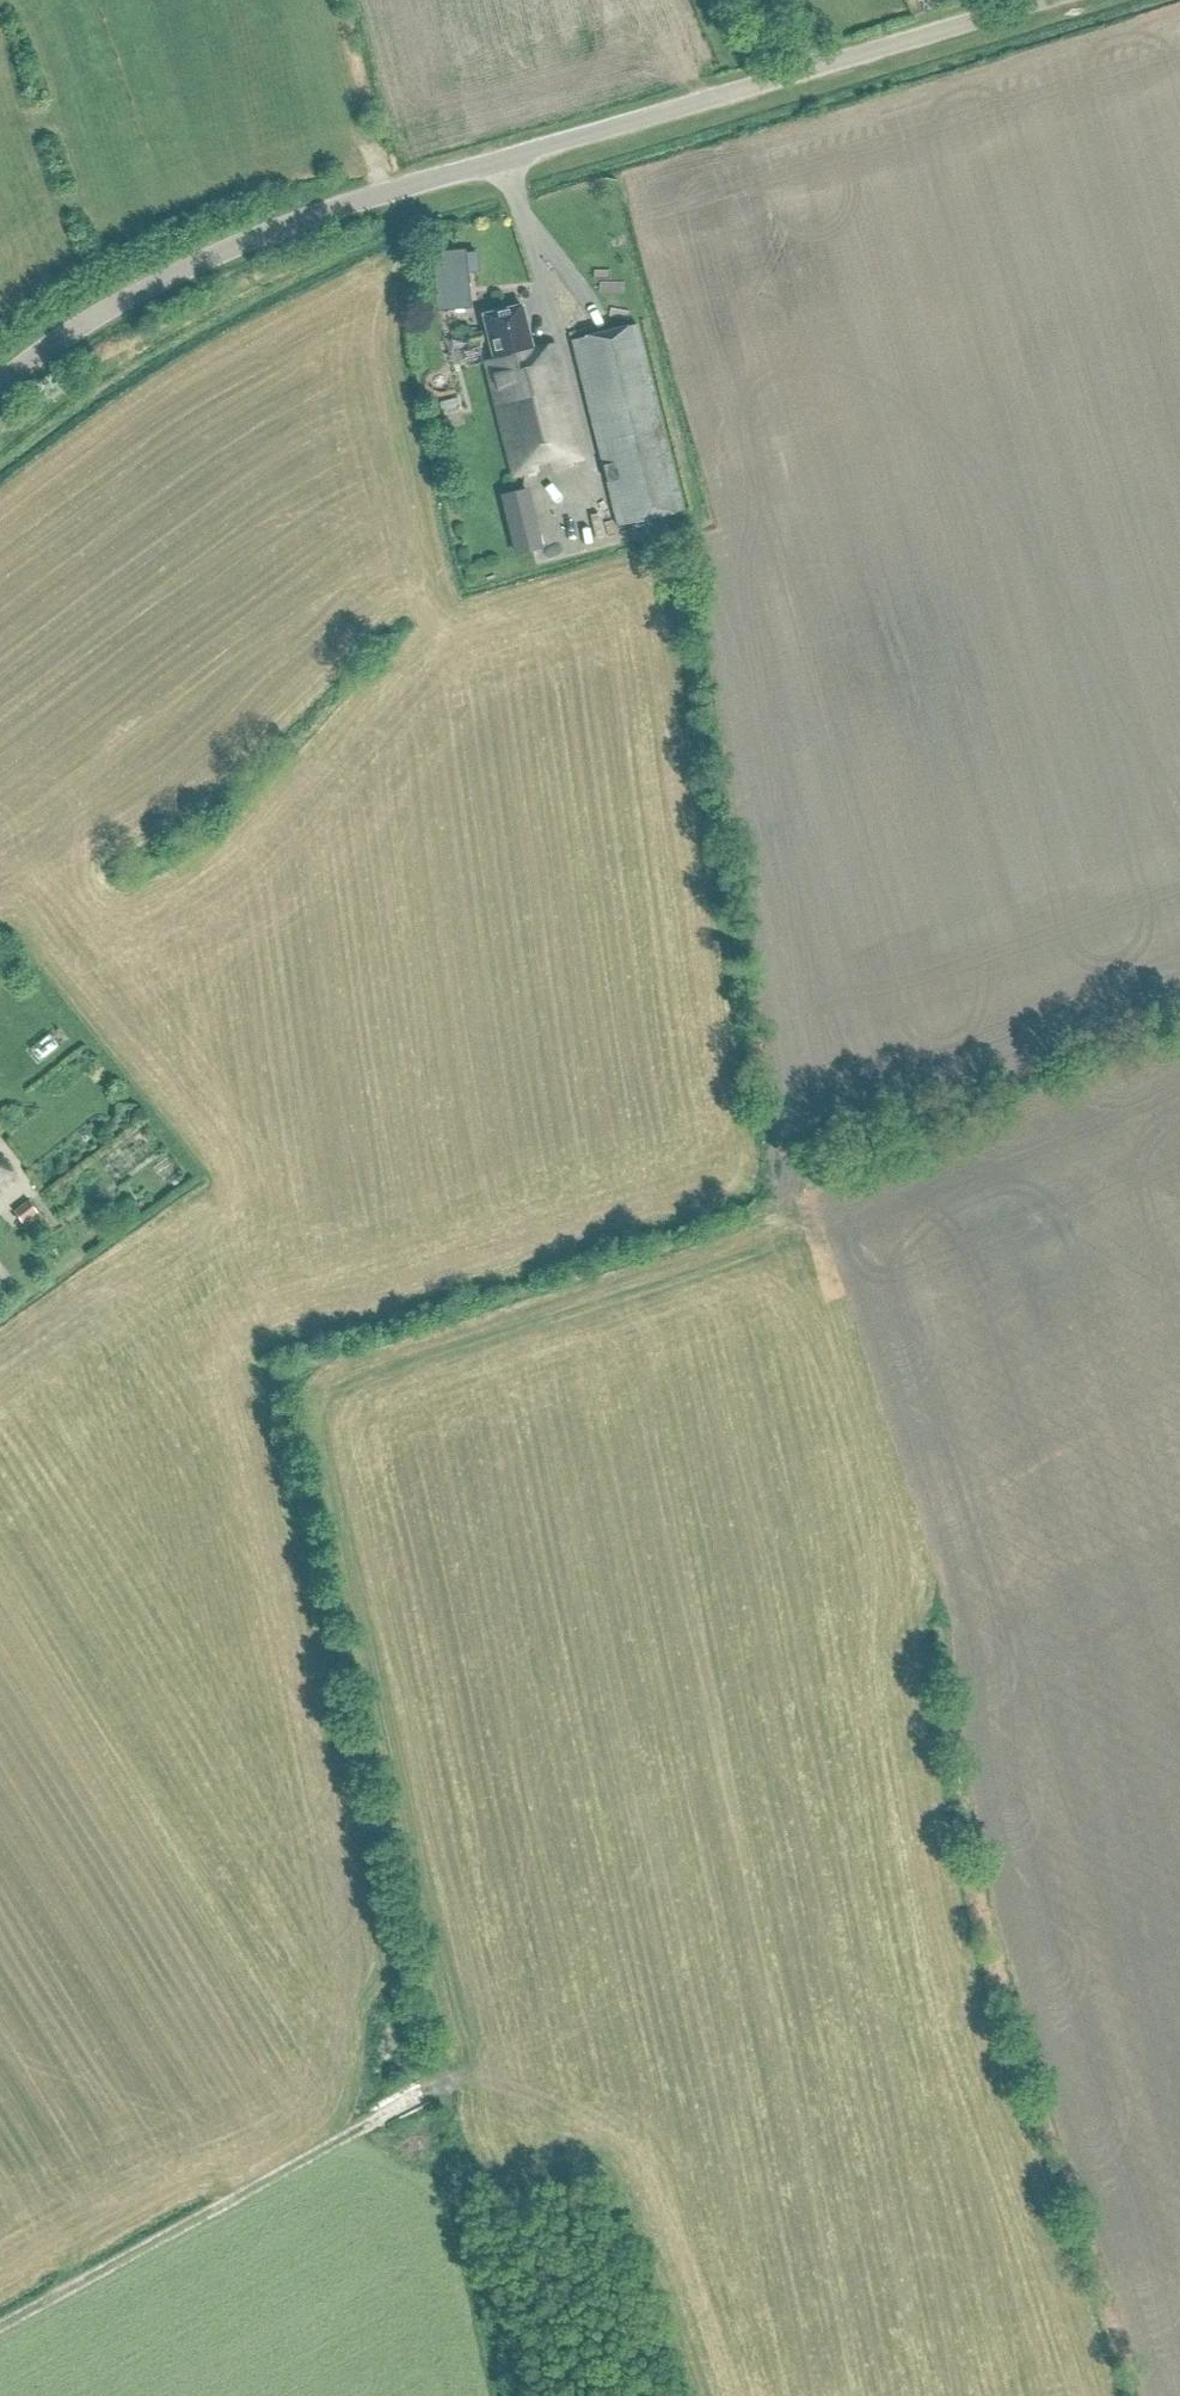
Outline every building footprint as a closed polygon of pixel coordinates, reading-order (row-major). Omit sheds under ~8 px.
[(469,308),(463,251),(432,253),(437,310),(469,308)] [(519,305),(480,315),(491,358),(485,360),(515,475),(537,470),(535,464),(548,461),(550,467),(581,458),(552,345),(531,350),(519,305)] [(570,339),(617,527),(682,511),(635,323),(570,339)] [(478,333),(466,336),(468,346),(481,343),(478,333)] [(582,525),(601,525),(601,510),(582,510),(582,525)] [(0,1163),(0,1188),(12,1178),(0,1163)] [(36,1212),(28,1201),(14,1213),(21,1224),(36,1212)]
